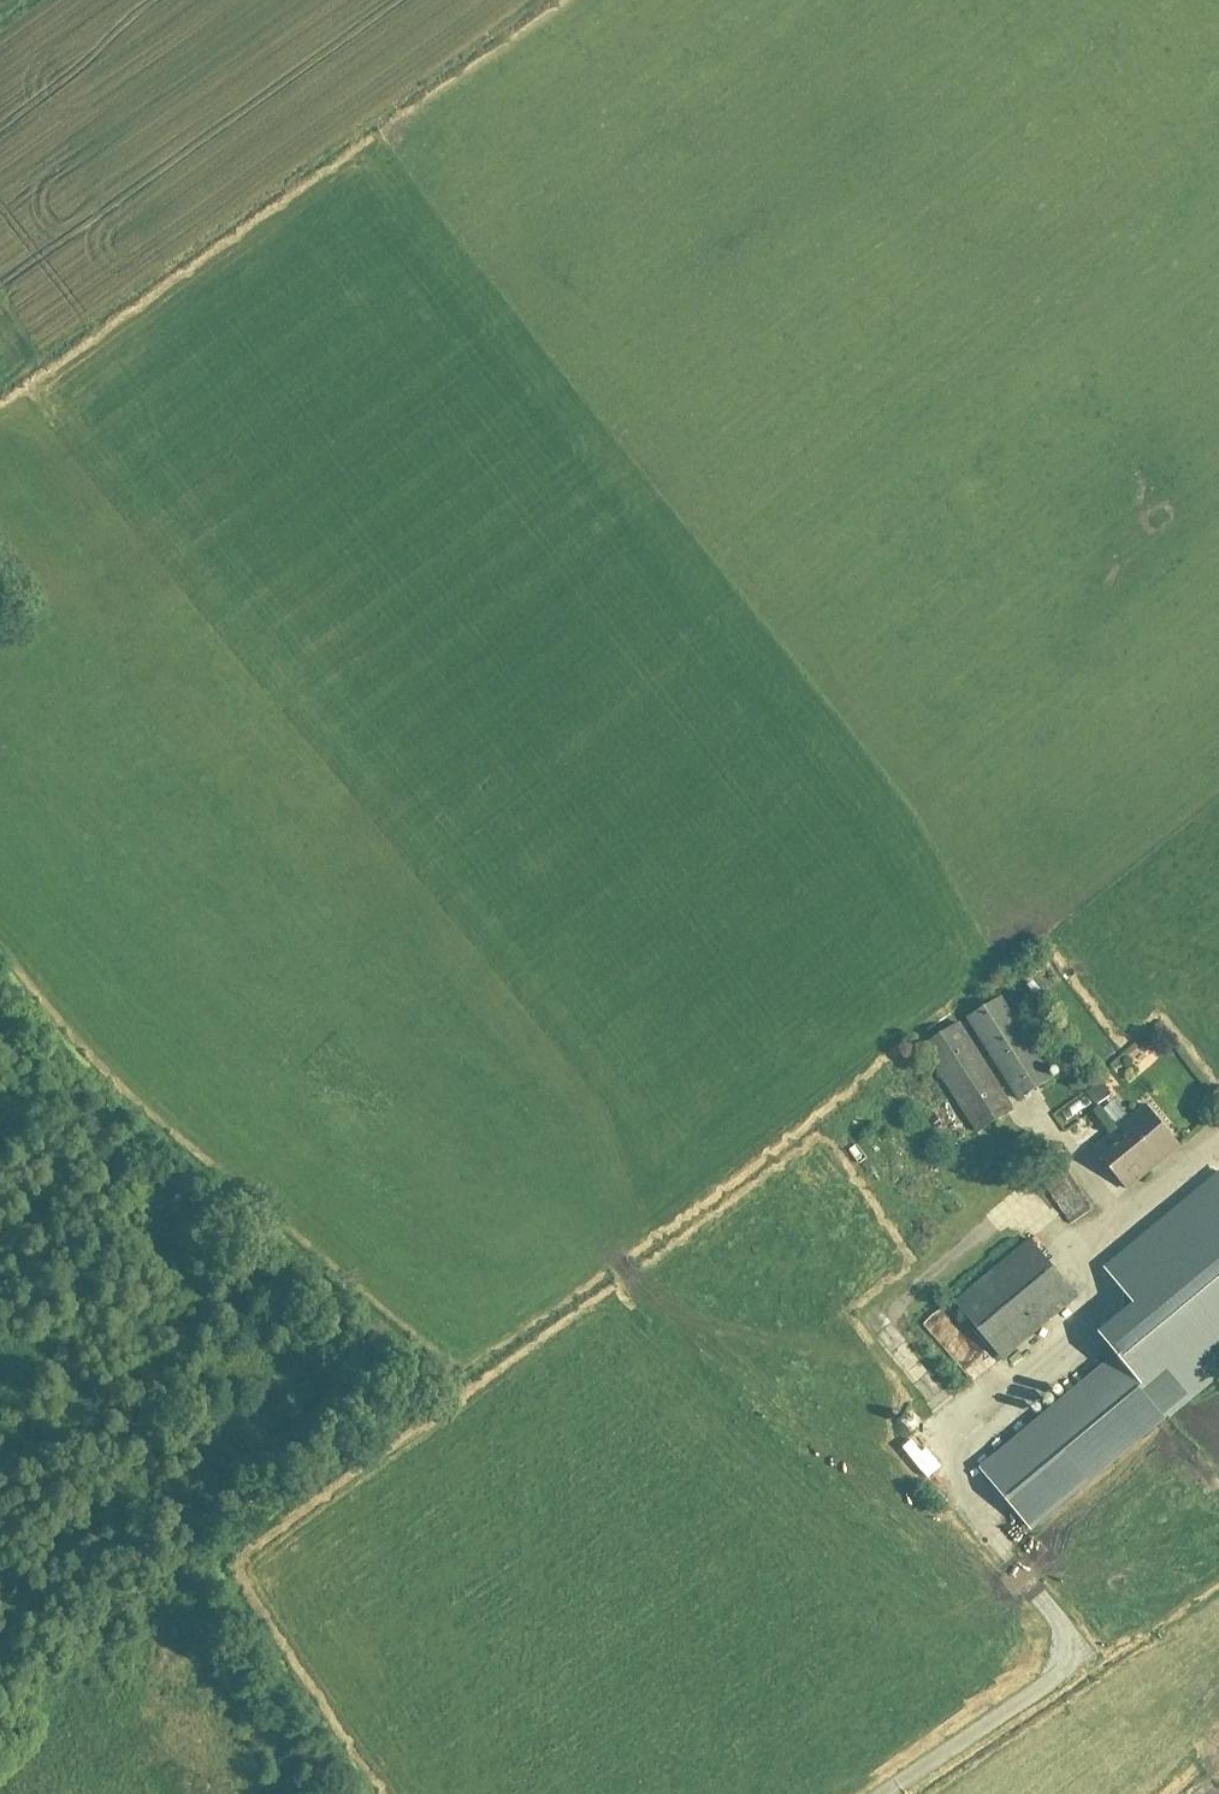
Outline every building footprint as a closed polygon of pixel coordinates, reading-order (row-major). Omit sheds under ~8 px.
[(966,1021),(1017,1102),(1051,1081),(1000,1000),(966,1021)] [(960,1024),(923,1047),(977,1135),(1014,1112),(960,1024)] [(1102,1082),(1086,1093),(1096,1107),(1112,1096),(1102,1082)] [(1128,1190),(1180,1147),(1146,1106),(1094,1149),(1128,1190)] [(1215,1182),(1097,1280),(1128,1317),(1092,1348),(1107,1367),(982,1471),(1031,1530),(1218,1373),(1218,1188),(1215,1182)] [(1003,1360),(1077,1297),(1031,1241),(956,1303),(1003,1360)] [(917,1407),(903,1419),(917,1435),(930,1422),(917,1407)] [(913,1461),(926,1452),(915,1435),(901,1444),(913,1461)]
